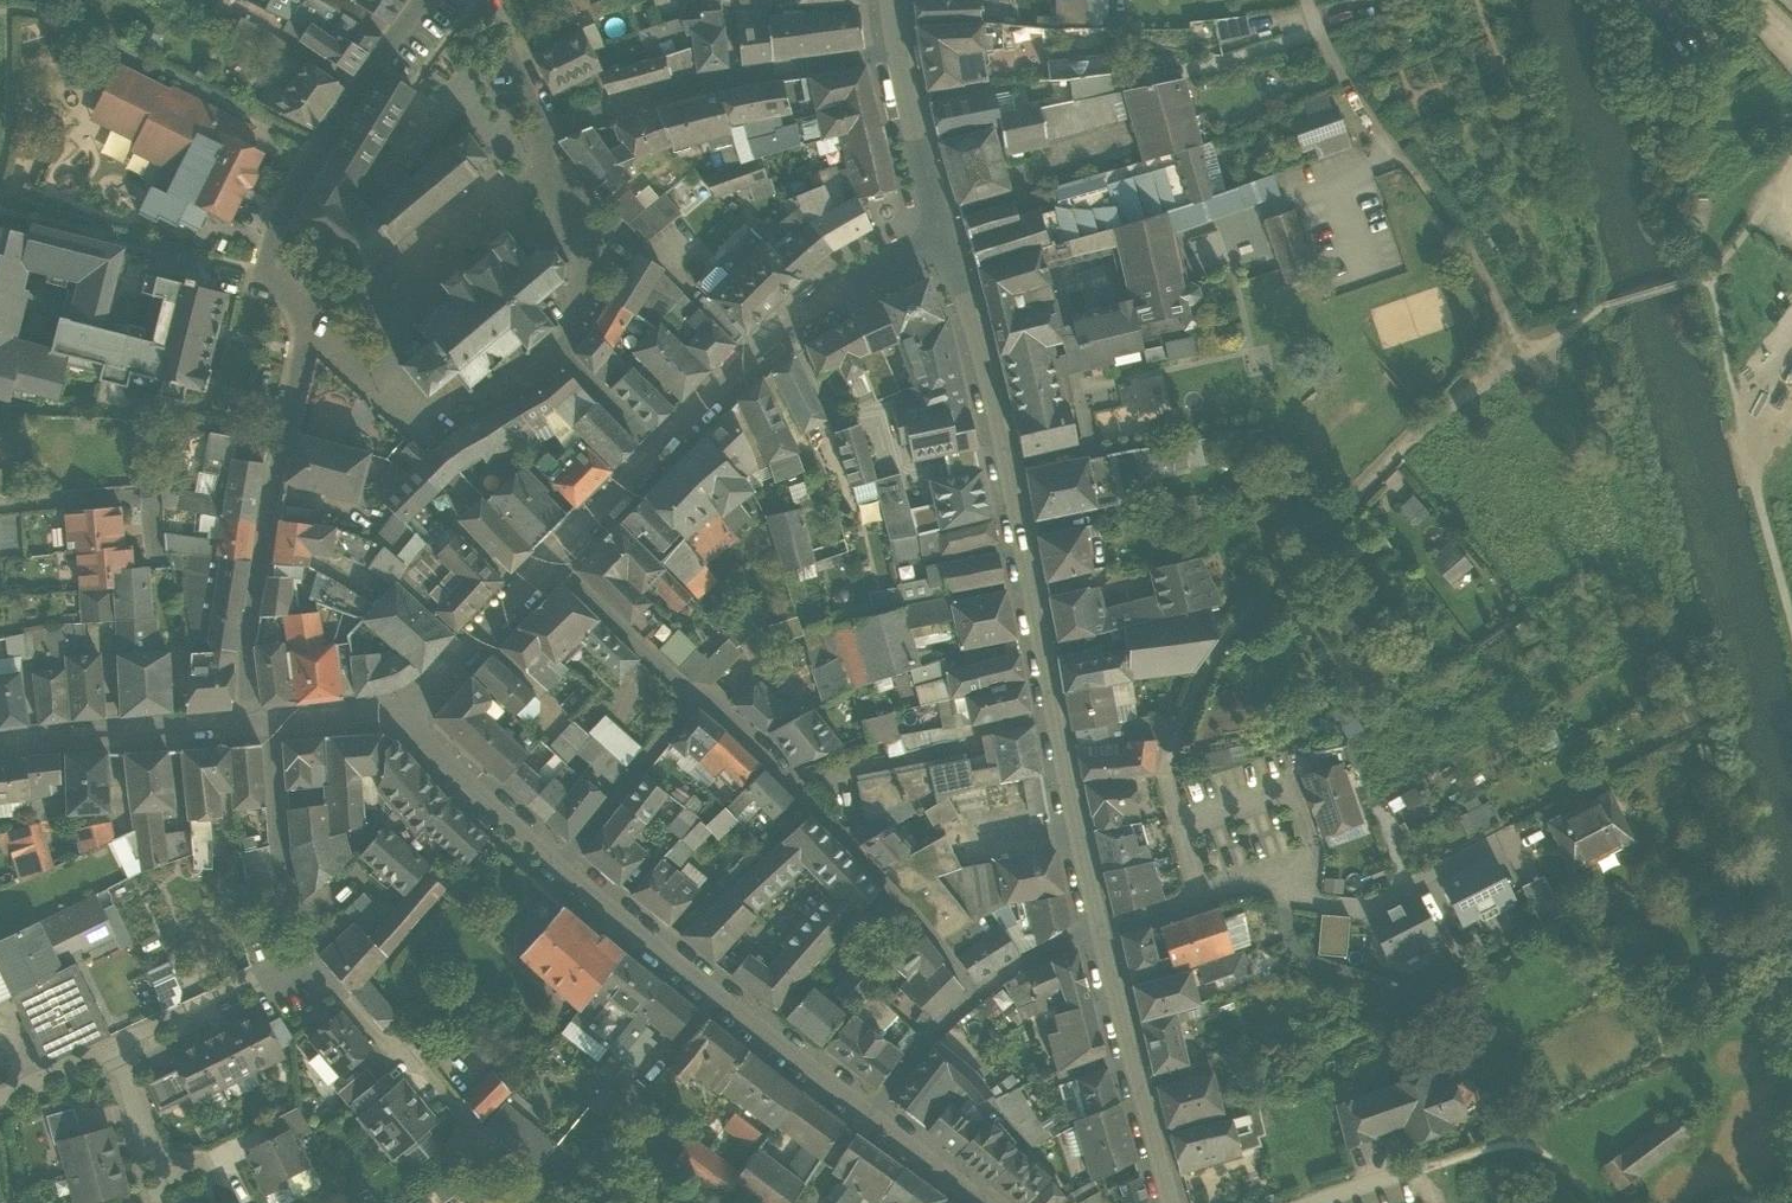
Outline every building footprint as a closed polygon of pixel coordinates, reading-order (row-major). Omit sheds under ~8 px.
[(265,9),(288,20),(293,13),(296,7),(299,0),(270,0),(265,9)] [(319,0),(299,0),(296,7),(334,29),(345,15),(330,6),(319,0)] [(353,0),(334,0),(330,6),(345,15),(359,23),(366,9),(356,3),(357,2),(353,0)] [(357,2),(356,3),(366,9),(388,24),(405,0),(358,0),(357,2)] [(591,4),(597,17),(622,6),(619,0),(600,0),(591,4)] [(703,12),(721,10),(721,6),(720,0),(702,0),(703,12)] [(915,25),(981,22),(977,0),(912,0),(915,25)] [(1109,30),(1109,1),(1055,2),(1056,31),(1109,30)] [(703,12),(688,14),(689,15),(681,17),(685,29),(687,35),(692,33),(692,32),(722,28),(721,10),(703,12)] [(311,21),(293,13),(288,20),(283,29),(351,75),(367,52),(335,31),(330,38),(309,24),(311,21)] [(858,13),(778,17),(779,23),(767,24),(771,60),(864,47),(859,13),(858,13)] [(359,23),(345,15),(334,29),(333,30),(335,31),(367,52),(379,36),(359,23)] [(1246,16),(1213,20),(1219,43),(1250,35),(1246,16)] [(274,36),(242,17),(234,31),(265,50),(274,36)] [(681,17),(635,32),(646,59),(659,54),(653,38),(685,29),(681,17)] [(982,24),(916,26),(920,54),(927,90),(987,81),(984,67),(985,67),(988,62),(986,51),(1000,49),(1000,24),(982,23),(982,24)] [(767,24),(738,28),(737,28),(741,65),(742,65),(742,64),(771,60),(767,24)] [(722,28),(692,32),(692,33),(697,71),(726,66),(722,28)] [(582,32),(533,56),(551,92),(600,69),(582,32)] [(689,48),(665,56),(669,76),(692,71),(689,48)] [(665,56),(601,75),(608,94),(640,82),(669,76),(665,56)] [(1108,58),(1076,62),(1075,59),(1047,63),(1049,80),(1069,79),(1110,74),(1108,58)] [(343,87),(307,63),(285,92),(270,84),(258,100),(313,128),(343,87)] [(195,119),(166,104),(172,92),(117,64),(95,108),(112,117),(110,121),(138,136),(136,140),(153,149),(150,154),(190,173),(213,128),(246,144),(254,129),(202,103),(195,119)] [(821,139),(840,134),(881,125),(864,66),(810,77),(821,139)] [(1135,70),(1110,74),(1112,93),(1122,91),(1137,88),(1135,70)] [(385,72),(355,120),(384,138),(414,91),(385,72)] [(1110,74),(1069,79),(1072,101),(1080,99),(1112,93),(1110,74)] [(809,77),(800,79),(805,100),(799,101),(801,111),(803,111),(804,116),(780,121),(781,128),(796,124),(800,144),(800,146),(822,140),(821,139),(809,77)] [(1137,88),(1122,91),(1130,117),(1143,162),(1200,145),(1201,145),(1182,79),(1137,88)] [(782,81),(757,85),(763,119),(779,115),(790,113),(788,105),(787,105),(782,81)] [(757,85),(721,92),(730,125),(763,119),(757,85)] [(1112,93),(1080,99),(1088,129),(1130,117),(1122,91),(1112,93)] [(718,93),(656,109),(671,144),(673,153),(690,148),(689,145),(709,140),(730,134),(727,125),(718,93)] [(994,93),(929,103),(938,138),(999,123),(1000,122),(999,115),(994,93)] [(1325,94),(1302,103),(1307,116),(1307,117),(1331,108),(1330,108),(1325,94)] [(1072,101),(1040,108),(1046,137),(1045,138),(1045,141),(1088,129),(1080,99),(1072,101)] [(1306,124),(1338,112),(1336,106),(1330,108),(1331,108),(1307,117),(1307,116),(1291,122),(1301,149),(1313,145),(1312,144),(1314,144),(1306,124)] [(1040,108),(999,115),(1000,122),(999,123),(1003,146),(1045,138),(1046,137),(1040,108)] [(656,109),(615,124),(624,147),(632,163),(645,155),(671,144),(656,109)] [(1338,112),(1306,124),(1314,144),(1312,144),(1313,145),(1317,158),(1351,147),(1338,112)] [(779,115),(763,119),(765,130),(745,134),(747,140),(775,133),(774,129),(781,128),(780,121),(779,115)] [(730,125),(727,125),(730,134),(731,137),(745,134),(765,130),(763,119),(730,125)] [(355,120),(316,183),(362,220),(368,215),(373,211),(349,192),(384,138),(355,120)] [(781,128),(774,129),(775,133),(747,140),(754,159),(761,156),(800,144),(796,124),(781,128)] [(895,190),(881,125),(840,134),(848,168),(840,170),(839,170),(841,182),(846,201),(857,198),(895,190)] [(246,144),(213,128),(190,173),(178,196),(227,220),(244,186),(250,184),(255,174),(253,168),(261,152),(246,144)] [(611,158),(590,128),(558,141),(590,183),(616,165),(611,158)] [(993,129),(939,143),(958,206),(1009,190),(993,129)] [(373,211),(368,215),(393,244),(477,174),(473,169),(487,158),(468,134),(454,146),(453,145),(373,211)] [(730,134),(709,140),(712,150),(721,147),(733,144),(731,137),(730,134)] [(745,134),(731,137),(733,144),(740,165),(754,160),(754,159),(747,140),(745,134)] [(1143,162),(1050,188),(1056,210),(1040,215),(1048,244),(1049,247),(1113,229),(1114,228),(1164,212),(1188,205),(1191,204),(1213,196),(1213,195),(1225,191),(1211,141),(1201,145),(1200,145),(1143,162)] [(733,144),(721,147),(727,169),(740,165),(733,144)] [(616,165),(590,183),(602,198),(629,177),(623,170),(632,163),(624,147),(611,158),(616,165)] [(727,169),(700,178),(717,196),(767,178),(760,158),(754,160),(740,165),(727,169)] [(836,166),(811,175),(816,190),(822,187),(841,182),(839,170),(840,170),(836,166)] [(1188,205),(1164,212),(1168,232),(1280,195),(1273,174),(1225,191),(1213,195),(1213,196),(1191,204),(1188,205)] [(362,220),(316,183),(294,221),(360,272),(393,244),(368,215),(362,220)] [(816,190),(781,204),(788,215),(798,206),(799,206),(809,223),(833,211),(822,187),(816,190)] [(646,208),(627,224),(645,243),(681,214),(664,193),(646,208)] [(646,208),(636,195),(615,212),(627,224),(646,208)] [(809,223),(811,227),(831,249),(832,249),(870,228),(857,198),(809,223)] [(1013,206),(1010,205),(1003,206),(962,219),(976,265),(1038,246),(1048,244),(1040,215),(1016,222),(1015,217),(1016,216),(1013,206)] [(788,215),(772,228),(787,243),(809,223),(799,206),(788,215)] [(1291,210),(1265,219),(1286,284),(1313,275),(1291,210)] [(1164,212),(1114,228),(1118,247),(1127,290),(1178,276),(1168,232),(1164,212)] [(809,223),(787,243),(811,267),(831,249),(811,227),(809,223)] [(59,317),(51,350),(68,356),(66,365),(100,374),(99,380),(126,387),(128,381),(159,389),(157,396),(182,402),(186,387),(198,390),(199,389),(205,391),(210,369),(207,368),(226,293),(193,285),(194,281),(184,278),(183,283),(145,273),(140,293),(164,299),(153,341),(142,338),(144,330),(143,327),(129,324),(127,325),(125,334),(102,328),(122,249),(30,226),(28,234),(21,267),(27,268),(80,281),(70,319),(59,317)] [(28,234),(0,227),(0,338),(1,335),(10,337),(27,268),(21,267),(28,234)] [(749,228),(694,284),(743,334),(800,278),(749,228)] [(1049,247),(1048,244),(1038,246),(1038,249),(1039,249),(1043,264),(1118,247),(1114,228),(1113,229),(1049,247)] [(501,233),(490,243),(487,241),(486,244),(488,245),(487,253),(465,271),(457,271),(457,269),(454,269),(454,273),(443,282),(441,281),(440,284),(442,285),(452,296),(437,309),(434,306),(431,309),(434,312),(419,325),(415,321),(412,324),(428,342),(420,348),(416,343),(411,343),(407,346),(407,352),(410,356),(400,365),(426,395),(453,372),(470,392),(473,390),(470,387),(485,373),(488,377),(491,374),(488,371),(504,358),(507,361),(510,359),(507,355),(522,343),(525,347),(524,353),(528,353),(529,348),(551,329),(557,330),(558,325),(554,326),(570,312),(556,295),(556,294),(552,290),(560,283),(566,286),(568,283),(562,279),(563,266),(570,264),(569,261),(562,262),(554,253),(557,247),(554,245),(551,251),(538,249),(536,244),(531,246),(522,234),(513,242),(505,231),(504,229),(501,229),(501,233)] [(1038,249),(977,267),(999,355),(1052,344),(1064,342),(1060,328),(1044,267),(1043,264),(1039,249),(1038,249)] [(662,268),(638,254),(610,300),(631,314),(634,316),(650,288),(662,268)] [(1178,276),(1127,290),(1129,301),(1135,325),(1137,325),(1181,316),(1184,330),(1200,326),(1195,303),(1200,296),(1198,287),(1190,282),(1180,284),(1178,276)] [(906,290),(880,301),(898,341),(897,342),(921,406),(893,412),(900,442),(908,440),(913,459),(956,450),(956,451),(977,447),(969,410),(968,410),(965,397),(956,356),(946,317),(941,318),(927,281),(906,290)] [(650,288),(634,316),(644,322),(661,295),(650,288)] [(698,309),(683,294),(668,311),(685,322),(698,309)] [(631,314),(610,300),(592,330),(613,351),(617,350),(622,343),(621,339),(617,337),(631,314)] [(880,301),(852,314),(868,353),(880,349),(897,342),(898,341),(880,301)] [(1115,307),(1070,317),(1072,325),(1060,328),(1064,342),(1065,347),(1138,329),(1137,325),(1135,325),(1129,301),(1114,304),(1115,307)] [(734,344),(698,309),(685,322),(674,334),(711,369),(734,344)] [(854,317),(805,345),(819,375),(826,372),(839,366),(845,379),(846,379),(864,371),(859,357),(868,353),(854,317)] [(709,371),(659,323),(654,329),(631,352),(680,401),(709,371)] [(1138,329),(1065,347),(1064,342),(1052,344),(1060,376),(1114,363),(1112,357),(1143,349),(1138,329)] [(626,363),(592,330),(574,354),(605,384),(626,363)] [(1195,337),(1165,343),(1167,358),(1198,353),(1195,337)] [(10,399),(13,386),(58,397),(66,365),(68,356),(51,350),(22,343),(20,350),(0,345),(0,397),(10,399)] [(1052,344),(999,355),(1014,415),(1013,416),(1022,456),(1077,443),(1067,403),(1066,403),(1060,376),(1052,344)] [(1162,345),(1143,349),(1146,362),(1164,358),(1162,345)] [(899,392),(880,349),(868,353),(859,357),(864,371),(864,370),(868,381),(876,401),(899,392)] [(826,420),(794,352),(771,372),(803,432),(826,420)] [(839,366),(826,372),(836,395),(850,388),(846,379),(845,379),(839,366)] [(562,368),(535,391),(553,410),(580,387),(562,368)] [(631,368),(609,388),(651,430),(672,409),(631,368)] [(795,451),(762,380),(738,401),(767,461),(774,480),(801,469),(795,451)] [(553,410),(535,391),(511,403),(528,424),(543,416),(553,410)] [(528,424),(511,403),(491,413),(510,437),(510,438),(516,444),(533,430),(528,424)] [(637,445),(594,403),(570,427),(576,433),(577,432),(613,468),(637,445)] [(570,427),(553,410),(543,416),(562,446),(576,433),(570,427)] [(757,468),(728,411),(706,435),(741,477),(757,468)] [(491,413),(455,431),(438,448),(458,470),(510,437),(491,413)] [(858,424),(835,431),(851,487),(853,487),(874,480),(875,480),(858,424)] [(533,430),(516,444),(525,455),(541,441),(533,430)] [(236,437),(210,432),(203,472),(220,475),(215,498),(225,500),(232,458),(236,437)] [(270,438),(237,432),(236,437),(232,458),(264,463),(270,438)] [(369,453),(297,433),(284,482),(357,502),(369,453)] [(706,435),(679,461),(718,511),(721,516),(739,502),(753,491),(741,477),(706,435)] [(1214,438),(1198,441),(1200,448),(1201,448),(1204,465),(1219,462),(1214,438)] [(577,439),(556,460),(547,451),(534,464),(575,507),(610,471),(577,439)] [(458,470),(438,448),(430,455),(411,440),(400,452),(416,467),(417,466),(421,470),(438,489),(458,470)] [(1198,441),(1116,455),(1121,481),(1187,467),(1188,469),(1204,465),(1201,448),(1200,448),(1198,441)] [(1087,457),(1025,469),(1035,520),(1117,504),(1108,456),(1088,460),(1087,457)] [(264,463),(232,458),(225,500),(222,518),(254,522),(264,463)] [(718,511),(679,461),(645,497),(680,533),(684,537),(718,511)] [(410,481),(406,477),(407,476),(393,463),(370,490),(382,501),(394,513),(414,533),(415,532),(422,539),(437,526),(418,507),(428,498),(410,481)] [(407,476),(406,477),(410,481),(421,470),(417,466),(416,467),(407,476)] [(438,489),(421,470),(410,481),(428,498),(438,489)] [(565,516),(520,470),(487,501),(534,548),(565,516)] [(875,480),(874,480),(878,497),(889,540),(917,535),(910,509),(899,474),(898,474),(898,473),(875,480)] [(981,473),(951,481),(952,485),(955,499),(985,492),(981,473)] [(874,480),(853,487),(857,504),(878,497),(874,480)] [(180,483),(162,481),(164,507),(176,509),(179,492),(180,483)] [(143,485),(144,504),(160,503),(158,484),(143,485)] [(952,485),(938,489),(941,501),(910,509),(917,535),(919,535),(919,534),(938,529),(961,524),(960,522),(955,499),(952,485)] [(215,498),(179,492),(176,509),(221,518),(222,518),(225,500),(215,498)] [(985,492),(955,499),(960,522),(991,515),(985,492)] [(1429,513),(1412,495),(1400,508),(1417,525),(1429,513)] [(680,533),(645,497),(622,521),(638,536),(641,533),(661,552),(680,533)] [(532,550),(481,498),(460,519),(510,571),(532,550)] [(739,502),(721,516),(732,531),(749,517),(739,502)] [(314,509),(282,505),(280,520),(312,525),(314,509)] [(124,546),(120,506),(64,511),(67,552),(124,547),(124,546)] [(811,549),(801,507),(767,516),(784,572),(814,563),(811,549)] [(684,537),(682,538),(704,565),(738,538),(721,516),(718,511),(684,537)] [(414,533),(394,513),(373,540),(379,543),(385,548),(396,557),(414,533)] [(991,517),(961,524),(938,529),(942,553),(942,554),(996,543),(996,542),(997,542),(991,517)] [(1143,517),(1091,526),(1094,545),(1147,536),(1143,517)] [(222,518),(221,518),(218,540),(164,533),(166,552),(167,552),(170,552),(220,558),(249,560),(254,522),(222,518)] [(312,525),(280,520),(274,563),(303,565),(308,565),(309,550),(330,553),(330,552),(334,528),(312,525)] [(663,569),(619,524),(595,548),(640,592),(651,581),(663,569)] [(1084,526),(1037,535),(1046,582),(1092,571),(1084,526)] [(366,537),(334,528),(330,552),(358,562),(366,537)] [(938,529),(919,534),(919,535),(923,556),(942,553),(938,529)] [(414,533),(396,557),(405,566),(425,542),(422,539),(415,532),(414,533)] [(502,581),(457,535),(439,554),(437,555),(451,569),(425,600),(426,601),(457,630),(502,581)] [(917,535),(889,540),(893,562),(910,559),(923,556),(919,535),(917,535)] [(373,540),(366,537),(358,562),(369,566),(385,548),(379,543),(373,540)] [(682,538),(661,560),(686,585),(705,566),(704,565),(682,538)] [(844,538),(833,542),(838,555),(848,551),(844,538)] [(1190,558),(1186,541),(1173,545),(1176,561),(1190,558)] [(425,542),(405,566),(397,584),(421,606),(426,601),(425,600),(424,600),(451,569),(437,555),(439,554),(426,542),(425,542)] [(833,542),(811,549),(814,563),(838,555),(833,542)] [(1469,565),(1451,543),(1443,550),(1448,555),(1439,563),(1453,579),(1469,565)] [(131,546),(124,546),(124,547),(67,552),(67,553),(76,553),(79,591),(113,588),(112,571),(133,570),(131,546)] [(396,557),(385,548),(369,566),(395,584),(395,583),(397,584),(405,566),(396,557)] [(640,592),(595,548),(574,570),(629,624),(646,608),(651,603),(640,592)] [(220,558),(170,552),(173,567),(185,569),(182,584),(187,585),(185,595),(192,635),(207,638),(208,635),(220,558)] [(997,552),(926,567),(928,580),(931,596),(946,593),(946,591),(1003,580),(997,552)] [(1176,561),(1149,567),(1157,599),(1134,606),(1138,623),(1210,607),(1221,604),(1199,557),(1190,558),(1176,561)] [(249,560),(220,558),(208,635),(207,638),(204,653),(234,652),(249,560)] [(303,565),(274,563),(273,576),(290,576),(302,577),(303,565)] [(133,570),(112,571),(113,588),(116,623),(116,624),(152,621),(148,568),(133,570)] [(691,597),(663,569),(651,581),(680,609),(691,597)] [(273,576),(268,576),(260,616),(284,615),(288,615),(289,601),(290,576),(273,576)] [(329,579),(318,577),(313,595),(314,595),(314,600),(316,600),(316,601),(322,603),(329,579)] [(342,586),(330,578),(329,579),(322,603),(334,608),(342,586)] [(928,580),(898,586),(901,602),(931,596),(928,580)] [(397,584),(395,583),(395,584),(376,607),(365,620),(421,671),(453,635),(421,606),(397,584)] [(560,584),(519,627),(555,663),(558,660),(579,639),(597,620),(560,584)] [(376,607),(342,586),(334,608),(363,619),(365,620),(376,607)] [(1083,588),(1049,597),(1058,641),(1088,636),(1107,631),(1103,614),(1098,587),(1083,588)] [(113,588),(79,591),(81,623),(83,623),(83,624),(116,623),(113,588)] [(953,602),(951,602),(955,619),(961,649),(1016,638),(1005,591),(953,602)] [(952,598),(903,607),(909,629),(955,619),(951,602),(953,602),(952,598)] [(314,600),(289,601),(288,615),(298,615),(317,612),(316,601),(316,600),(314,600)] [(322,603),(316,601),(317,612),(298,615),(288,615),(284,615),(287,634),(290,650),(334,644),(349,642),(348,634),(363,619),(334,608),(322,603)] [(1359,615),(1349,605),(1334,621),(1344,630),(1359,615)] [(1134,606),(1103,614),(1107,631),(1124,626),(1138,623),(1134,606)] [(759,630),(741,607),(718,625),(729,639),(736,648),(759,630)] [(898,609),(852,621),(869,683),(910,670),(920,667),(909,629),(903,607),(898,609)] [(1124,626),(1126,650),(1128,678),(1194,670),(1216,637),(1216,635),(1210,607),(1138,623),(1124,626)] [(646,608),(629,624),(644,638),(660,621),(646,608)] [(284,615),(260,616),(256,638),(287,634),(284,615)] [(797,616),(768,625),(774,644),(803,635),(797,616)] [(638,659),(597,620),(579,639),(620,678),(638,659)] [(152,621),(116,624),(118,654),(154,652),(152,621)] [(869,683),(852,621),(830,626),(832,634),(851,688),(869,683)] [(83,624),(83,623),(81,623),(62,624),(67,656),(84,655),(83,624)] [(61,625),(21,633),(24,658),(46,655),(47,670),(63,668),(64,668),(66,668),(61,625)] [(555,663),(519,627),(499,647),(546,690),(568,668),(558,660),(555,663)] [(21,633),(5,636),(8,660),(24,658),(21,633)] [(681,635),(674,635),(673,635),(659,651),(678,668),(695,648),(698,645),(684,633),(681,635)] [(832,634),(806,650),(825,703),(851,688),(832,634)] [(729,639),(709,660),(692,680),(712,683),(741,654),(736,648),(729,639)] [(284,643),(255,647),(261,706),(292,704),(284,643)] [(334,644),(290,650),(296,704),(341,698),(334,644)] [(1541,644),(1522,656),(1529,666),(1548,655),(1541,644)] [(695,648),(678,668),(692,680),(709,660),(695,648)] [(1126,650),(1087,657),(1085,649),(1057,656),(1063,691),(1064,691),(1098,684),(1098,685),(1128,678),(1126,650)] [(154,652),(118,654),(121,716),(171,711),(169,651),(154,652)] [(390,651),(378,656),(378,653),(351,656),(356,696),(389,690),(404,686),(413,679),(420,672),(399,654),(392,658),(390,651)] [(204,653),(190,653),(186,711),(231,708),(234,652),(204,653)] [(948,669),(946,670),(948,677),(915,685),(920,705),(952,698),(951,696),(1007,683),(1024,680),(1019,653),(958,667),(948,669)] [(84,655),(67,656),(72,719),(105,717),(99,654),(84,655)] [(534,697),(491,657),(473,675),(517,715),(534,697)] [(944,658),(931,662),(931,663),(933,670),(947,667),(948,669),(958,667),(957,664),(944,658)] [(610,679),(590,660),(577,675),(582,680),(596,691),(569,719),(572,722),(590,737),(592,739),(611,720),(628,701),(608,681),(610,679)] [(920,667),(910,670),(915,685),(948,677),(946,670),(948,669),(947,667),(933,670),(931,663),(920,667)] [(47,670),(34,672),(39,724),(70,719),(64,668),(63,668),(47,670)] [(0,675),(0,729),(28,725),(19,672),(0,675)] [(753,676),(729,700),(764,734),(789,712),(753,676)] [(515,740),(483,711),(488,706),(490,700),(485,690),(471,677),(434,717),(502,782),(521,762),(528,753),(515,740)] [(582,680),(559,705),(569,719),(596,691),(582,680)] [(1008,686),(965,696),(972,725),(1015,713),(1030,710),(1024,680),(1007,683),(1008,686)] [(1130,681),(1109,685),(1116,721),(1137,717),(1130,681)] [(1098,684),(1064,691),(1071,730),(1074,730),(1116,722),(1116,721),(1109,685),(1098,687),(1098,685),(1098,684)] [(964,695),(953,698),(955,711),(962,710),(965,726),(972,725),(965,696),(964,695)] [(812,709),(768,733),(795,765),(841,745),(812,709)] [(723,731),(698,710),(670,743),(683,754),(686,750),(697,759),(698,760),(699,760),(723,731)] [(1116,721),(1116,722),(1074,730),(1077,745),(1127,741),(1155,739),(1157,714),(1137,717),(1116,721)] [(881,715),(861,720),(869,743),(889,740),(881,715)] [(642,749),(611,720),(592,739),(602,748),(625,768),(642,749)] [(572,722),(561,734),(578,750),(590,737),(572,722)] [(1041,774),(1032,725),(982,736),(987,755),(989,768),(993,784),(1002,782),(1002,781),(1041,774)] [(961,726),(948,727),(950,741),(963,739),(961,726)] [(948,727),(930,730),(933,744),(950,741),(948,727)] [(541,740),(527,728),(515,740),(528,753),(541,740)] [(930,730),(898,735),(904,752),(933,744),(930,730)] [(758,765),(723,731),(699,760),(702,764),(716,777),(718,774),(735,790),(758,765)] [(382,734),(326,737),(329,785),(331,802),(331,803),(330,836),(344,832),(364,826),(362,809),(359,775),(383,772),(382,752),(382,734)] [(578,750),(561,734),(548,747),(556,755),(566,764),(577,752),(578,750)] [(326,737),(283,742),(286,789),(329,785),(326,737)] [(592,739),(590,737),(578,750),(577,752),(589,764),(602,748),(592,739)] [(1128,754),(1078,758),(1082,780),(1152,775),(1155,739),(1127,741),(1128,754)] [(447,801),(394,740),(382,752),(383,772),(379,785),(378,785),(378,791),(413,831),(417,836),(424,828),(447,801)] [(1128,754),(1127,741),(1077,745),(1075,745),(1078,758),(1128,754)] [(1346,741),(1308,749),(1316,775),(1341,766),(1344,775),(1357,770),(1346,741)] [(261,744),(229,747),(233,790),(234,808),(249,807),(266,806),(261,744)] [(229,747),(182,750),(189,819),(209,817),(220,817),(218,792),(233,790),(229,747)] [(625,768),(602,748),(589,764),(580,776),(604,795),(625,768)] [(1228,748),(1197,755),(1199,769),(1231,763),(1228,748)] [(167,751),(125,753),(131,811),(160,809),(174,808),(167,751)] [(107,752),(66,753),(67,812),(68,814),(110,811),(107,752)] [(60,754),(25,757),(28,798),(29,798),(29,800),(40,797),(53,792),(52,783),(61,782),(60,754)] [(556,755),(537,776),(547,785),(551,781),(566,764),(556,755)] [(987,755),(966,759),(969,771),(989,768),(987,755)] [(0,760),(0,816),(16,811),(31,809),(29,800),(29,798),(28,798),(25,757),(0,760)] [(699,760),(698,760),(697,759),(694,763),(699,767),(702,764),(699,760)] [(966,759),(929,767),(937,803),(947,797),(953,794),(972,788),(969,771),(966,759)] [(537,776),(521,762),(502,782),(528,805),(547,785),(537,776)] [(566,764),(551,781),(562,790),(576,772),(566,764)] [(1316,775),(1304,779),(1322,833),(1360,820),(1344,775),(1341,766),(1316,775)] [(929,767),(857,781),(867,828),(869,838),(891,826),(923,807),(924,811),(937,803),(929,767)] [(989,768),(969,771),(972,788),(987,785),(993,784),(989,768)] [(752,799),(734,817),(736,819),(743,826),(761,807),(773,819),(793,799),(763,769),(743,789),(752,799)] [(383,772),(359,775),(362,809),(376,807),(378,791),(378,785),(379,785),(383,772)] [(987,785),(992,808),(1028,802),(1035,810),(1048,808),(1041,774),(1002,781),(1002,782),(993,784),(987,785)] [(566,793),(544,819),(568,840),(593,809),(604,795),(580,776),(566,793)] [(668,794),(643,776),(621,804),(645,822),(668,794)] [(547,785),(528,805),(544,819),(566,793),(562,790),(551,781),(547,785)] [(731,802),(711,781),(705,787),(725,808),(726,808),(731,802)] [(1135,781),(1084,784),(1091,815),(1092,815),(1120,813),(1123,826),(1140,823),(1135,781)] [(694,794),(680,783),(670,796),(685,806),(694,794)] [(702,784),(694,794),(685,806),(700,820),(706,824),(725,808),(705,787),(702,784)] [(329,785),(286,789),(288,809),(331,803),(331,802),(329,785)] [(992,808),(987,785),(972,788),(953,794),(947,797),(958,814),(961,820),(992,808)] [(731,802),(726,808),(734,817),(752,799),(743,789),(731,802)] [(1607,795),(1550,824),(1561,846),(1572,841),(1581,860),(1608,846),(1610,851),(1631,840),(1607,795)] [(40,797),(29,800),(31,809),(34,818),(45,815),(40,797)] [(958,814),(947,797),(937,803),(924,811),(934,828),(958,814)] [(488,838),(447,801),(424,828),(464,866),(488,838)] [(331,803),(288,809),(292,849),(304,899),(343,866),(330,836),(331,803)] [(621,804),(583,854),(619,884),(646,853),(632,840),(645,822),(621,804)] [(1463,827),(1489,825),(1487,804),(1461,807),(1463,827)] [(266,806),(249,807),(251,836),(239,837),(241,852),(270,845),(266,806)] [(684,807),(668,826),(681,838),(698,819),(684,807)] [(700,820),(683,838),(693,849),(711,831),(717,837),(736,819),(734,817),(726,808),(725,808),(706,824),(700,820)] [(160,809),(131,811),(134,830),(141,871),(192,854),(190,830),(163,834),(160,809)] [(1120,813),(1092,815),(1095,829),(1123,826),(1120,813)] [(821,902),(797,930),(824,953),(879,889),(844,850),(809,815),(765,855),(746,873),(761,889),(786,865),(821,902)] [(209,817),(189,819),(190,830),(192,854),(193,857),(192,868),(211,868),(212,852),(209,817)] [(1095,829),(1094,829),(1104,872),(1150,861),(1146,845),(1151,843),(1154,838),(1151,826),(1146,823),(1141,824),(1140,823),(1123,826),(1095,829)] [(33,824),(11,832),(27,878),(46,870),(33,824)] [(108,825),(89,828),(89,829),(79,830),(84,853),(111,841),(108,825)] [(403,842),(383,825),(359,855),(405,894),(430,865),(414,851),(403,842)] [(869,838),(859,845),(883,871),(914,852),(891,826),(869,838)] [(867,828),(848,833),(859,845),(869,838),(867,828)] [(134,830),(111,841),(125,879),(141,871),(134,830)] [(413,831),(403,842),(414,851),(417,836),(413,831)] [(330,836),(343,866),(351,856),(344,832),(330,836)] [(996,861),(959,867),(944,835),(914,852),(935,875),(972,921),(975,920),(991,912),(1003,906),(1003,903),(996,861)] [(755,845),(736,863),(746,873),(765,855),(755,845)] [(686,856),(674,846),(665,854),(679,865),(686,856)] [(1054,850),(996,861),(1003,903),(1063,892),(1054,850)] [(914,852),(883,871),(901,891),(935,875),(914,852)] [(698,890),(661,858),(630,893),(668,925),(698,890)] [(1491,859),(1443,883),(1463,922),(1478,914),(1482,921),(1498,913),(1495,906),(1510,898),(1491,859)] [(1150,861),(1104,872),(1114,915),(1163,899),(1150,861)] [(428,871),(387,918),(369,937),(387,955),(446,888),(428,871)] [(761,889),(746,873),(726,891),(751,912),(765,893),(761,889)] [(1539,922),(1558,913),(1541,874),(1521,882),(1539,922)] [(972,921),(935,875),(901,891),(942,938),(972,921)] [(726,891),(681,936),(713,962),(740,933),(755,915),(751,912),(726,891)] [(386,916),(364,892),(345,911),(355,922),(369,937),(387,918),(386,916)] [(96,893),(37,922),(54,957),(113,928),(96,893)] [(1063,894),(1030,901),(1036,933),(1037,933),(1039,943),(1069,925),(1063,894)] [(1424,952),(1440,944),(1416,898),(1399,906),(1398,904),(1386,911),(1387,913),(1370,922),(1391,961),(1421,946),(1424,952)] [(1030,901),(1016,903),(1023,936),(1036,933),(1030,901)] [(1003,906),(991,912),(1000,925),(1003,929),(1014,922),(1006,905),(1004,905),(1003,906)] [(598,937),(563,906),(519,956),(579,1010),(596,987),(624,951),(604,936),(602,935),(600,936),(598,937)] [(1219,908),(1159,928),(1169,959),(1173,972),(1232,950),(1223,920),(1219,908)] [(1243,913),(1223,920),(1232,950),(1249,944),(1243,913)] [(1350,916),(1322,914),(1319,954),(1346,956),(1350,916)] [(972,921),(942,938),(955,955),(985,935),(975,920),(972,921)] [(37,922),(0,940),(0,969),(45,1063),(44,1063),(45,1065),(109,1035),(73,963),(60,971),(54,957),(37,922)] [(355,922),(319,955),(381,1029),(398,1015),(367,978),(387,955),(369,937),(355,922)] [(985,935),(955,955),(975,981),(1019,953),(1003,929),(1000,925),(985,935)] [(1150,927),(1120,935),(1129,969),(1159,962),(1150,927)] [(797,930),(782,947),(786,951),(776,964),(755,946),(731,975),(773,1007),(807,968),(808,970),(824,953),(797,930)] [(731,975),(755,946),(740,933),(713,962),(731,975)] [(922,937),(904,954),(892,963),(908,979),(916,969),(917,968),(926,977),(942,962),(922,937)] [(662,982),(624,951),(596,987),(634,1017),(638,1012),(662,982)] [(1076,951),(1050,962),(1065,1001),(1062,1002),(1065,1010),(1065,1011),(1091,1002),(1076,951)] [(1242,952),(1198,967),(1201,975),(1203,983),(1231,974),(1234,980),(1249,974),(1242,952)] [(1159,962),(1129,969),(1132,982),(1173,972),(1169,959),(1159,962)] [(161,1008),(182,999),(166,960),(145,968),(161,1008)] [(1050,961),(1025,972),(1036,999),(1039,998),(1043,1008),(1062,1002),(1065,1001),(1050,962),(1050,961)] [(926,977),(924,979),(916,969),(908,979),(899,989),(931,1018),(962,987),(942,962),(926,977)] [(860,967),(837,996),(849,1004),(872,977),(860,967)] [(1198,967),(1189,970),(1191,979),(1201,975),(1198,967)] [(1189,970),(1132,986),(1140,1020),(1174,1011),(1197,1004),(1191,979),(1189,970)] [(1020,974),(1003,983),(1017,1008),(1036,999),(1025,972),(1020,974)] [(695,1008),(663,981),(662,982),(638,1012),(644,1017),(671,1038),(695,1008)] [(634,1017),(596,987),(579,1010),(577,1011),(580,1014),(581,1013),(591,1021),(588,1026),(611,1044),(634,1017)] [(845,1014),(811,987),(785,1017),(820,1045),(845,1014)] [(885,1004),(867,987),(858,998),(878,1017),(886,1007),(885,1005),(885,1004)] [(1036,999),(1017,1008),(1021,1017),(1043,1008),(1039,998),(1036,999)] [(1091,1002),(1065,1011),(1065,1010),(1060,1012),(1064,1029),(1047,1034),(1057,1072),(1105,1054),(1100,1034),(1099,1034),(1091,1002)] [(1209,1013),(1206,1002),(1197,1004),(1199,1016),(1209,1013)] [(1197,1004),(1174,1011),(1177,1022),(1199,1016),(1197,1004)] [(261,1011),(231,1026),(253,1071),(283,1056),(261,1011)] [(1174,1011),(1140,1020),(1153,1074),(1187,1064),(1177,1022),(1174,1011)] [(611,1044),(609,1047),(626,1061),(646,1036),(636,1028),(644,1017),(638,1012),(634,1017),(611,1044)] [(370,1049),(340,1013),(311,1037),(321,1050),(309,1061),(328,1084),(329,1084),(370,1049)] [(903,1054),(852,1014),(824,1048),(876,1089),(903,1054)] [(748,1051),(707,1018),(666,1068),(684,1083),(696,1070),(721,1089),(723,1086),(748,1051)] [(253,1071),(231,1026),(201,1041),(223,1085),(253,1071)] [(223,1085),(201,1041),(171,1056),(177,1067),(190,1094),(194,1100),(223,1085)] [(936,1042),(891,1100),(924,1127),(960,1085),(976,1102),(990,1095),(990,1094),(993,1100),(1008,1093),(1002,1086),(989,1093),(958,1060),(959,1059),(936,1042)] [(1220,1050),(1208,1054),(1209,1059),(1210,1059),(1213,1072),(1225,1066),(1220,1050)] [(800,1092),(748,1051),(723,1086),(775,1126),(776,1123),(777,1124),(800,1092)] [(1209,1059),(1193,1063),(1196,1077),(1211,1073),(1213,1072),(1210,1059),(1209,1059)] [(1187,1064),(1153,1074),(1156,1087),(1196,1077),(1193,1063),(1188,1064),(1187,1064)] [(1107,1066),(1075,1079),(1086,1116),(1117,1103),(1107,1066)] [(190,1094),(177,1067),(161,1075),(175,1102),(190,1094)] [(366,1068),(338,1092),(349,1105),(355,1100),(355,1099),(377,1080),(366,1068)] [(620,1068),(587,1108),(601,1120),(607,1112),(620,1122),(646,1090),(620,1068)] [(493,1069),(462,1099),(464,1101),(480,1119),(479,1119),(481,1121),(511,1091),(509,1089),(494,1071),(493,1069)] [(1429,1072),(1391,1085),(1392,1088),(1359,1099),(1358,1100),(1370,1134),(1371,1133),(1404,1122),(1411,1142),(1449,1129),(1445,1120),(1458,1116),(1462,1109),(1457,1095),(1449,1091),(1445,1079),(1432,1083),(1429,1072)] [(1196,1077),(1156,1087),(1167,1126),(1203,1117),(1221,1110),(1211,1073),(1196,1077)] [(161,1075),(145,1082),(159,1110),(175,1102),(161,1075)] [(377,1080),(355,1099),(355,1100),(366,1112),(391,1090),(381,1077),(377,1080)] [(366,1112),(359,1117),(372,1132),(384,1133),(383,1145),(383,1146),(393,1157),(403,1148),(407,1152),(407,1151),(419,1165),(439,1148),(427,1134),(428,1133),(425,1130),(436,1121),(423,1106),(420,1109),(414,1103),(415,1096),(402,1081),(391,1090),(366,1112)] [(1008,1093),(993,1100),(1000,1111),(1001,1111),(1032,1148),(1049,1139),(1018,1088),(1008,1093)] [(844,1124),(800,1092),(777,1124),(804,1145),(822,1158),(844,1124)] [(976,1102),(975,1103),(987,1119),(1000,1111),(993,1100),(990,1094),(990,1095),(976,1102)] [(1359,1098),(1335,1106),(1345,1147),(1373,1138),(1371,1133),(1370,1134),(1358,1100),(1359,1099),(1359,1098)] [(1245,1101),(1229,1105),(1232,1118),(1247,1115),(1245,1107),(1245,1101)] [(958,1110),(950,1102),(926,1130),(956,1154),(979,1128),(964,1115),(969,1110),(962,1104),(958,1110)] [(504,1103),(485,1127),(499,1139),(519,1115),(504,1103)] [(1086,1116),(1076,1120),(1093,1179),(1134,1160),(1117,1103),(1086,1116)] [(1253,1103),(1245,1107),(1247,1115),(1250,1130),(1260,1126),(1253,1103)] [(74,1108),(46,1115),(54,1144),(61,1142),(60,1141),(81,1135),(74,1108)] [(297,1108),(264,1124),(271,1139),(287,1131),(292,1141),(311,1131),(297,1108)] [(766,1137),(734,1113),(724,1128),(755,1151),(757,1148),(758,1148),(766,1137)] [(556,1145),(519,1115),(499,1139),(535,1171),(556,1145)] [(1232,1118),(1170,1134),(1180,1174),(1241,1155),(1239,1149),(1237,1144),(1242,1142),(1252,1139),(1250,1130),(1247,1115),(1232,1118)] [(1673,1115),(1602,1167),(1619,1190),(1690,1138),(1673,1115)] [(1004,1135),(987,1120),(979,1128),(956,1154),(989,1183),(1017,1152),(1018,1153),(1018,1152),(1001,1137),(1004,1135)] [(822,1158),(821,1159),(832,1167),(856,1133),(844,1124),(822,1158)] [(81,1135),(60,1141),(61,1142),(69,1173),(117,1160),(108,1128),(81,1135)] [(271,1139),(251,1148),(255,1160),(250,1162),(266,1194),(287,1184),(284,1178),(305,1168),(300,1151),(297,1152),(292,1141),(287,1131),(271,1139)] [(856,1133),(832,1167),(830,1170),(845,1179),(843,1181),(850,1186),(835,1202),(858,1202),(863,1194),(875,1202),(901,1166),(856,1133)] [(740,1172),(691,1136),(671,1163),(721,1199),(731,1186),(730,1185),(740,1172)] [(804,1145),(786,1169),(805,1184),(821,1159),(822,1158),(804,1145)] [(730,1185),(731,1186),(754,1202),(792,1202),(805,1184),(786,1169),(758,1148),(757,1148),(740,1172),(730,1185)] [(1017,1152),(989,1183),(1013,1202),(1026,1202),(1049,1180),(1018,1153),(1017,1152)] [(69,1173),(77,1202),(86,1202),(126,1192),(117,1160),(69,1173)] [(903,1167),(878,1202),(941,1202),(946,1198),(903,1167)] [(1119,1185),(1123,1194),(1121,1196),(1121,1197),(1121,1198),(1122,1202),(1146,1202),(1139,1177),(1119,1185)] [(1072,1192),(1078,1202),(1104,1202),(1093,1179),(1072,1192)] [(1065,1197),(1049,1180),(1026,1202),(1059,1202),(1065,1197)] [(1119,1185),(1110,1189),(1114,1200),(1121,1197),(1121,1196),(1123,1194),(1119,1185)]
